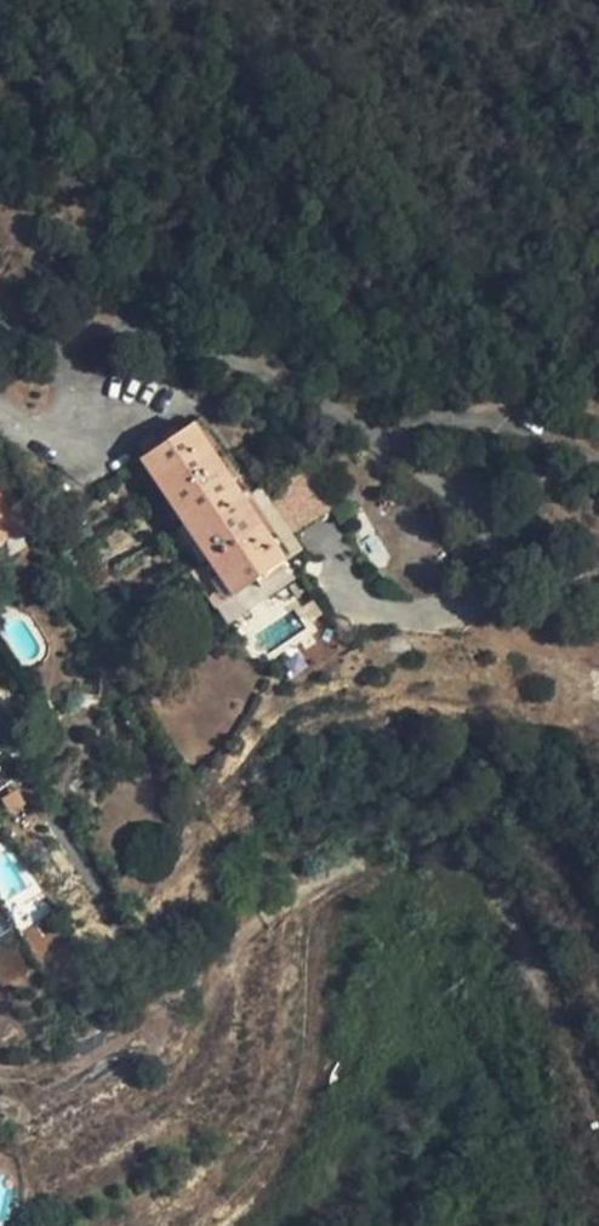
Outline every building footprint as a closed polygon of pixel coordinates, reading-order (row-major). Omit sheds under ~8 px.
[(199,419),(192,424),(215,459),(223,454),(199,419)] [(140,458),(164,493),(215,459),(192,424),(140,458)] [(223,454),(215,459),(238,494),(246,489),(223,454)] [(140,458),(133,463),(157,498),(164,493),(140,458)] [(238,494),(215,459),(164,493),(187,528),(208,558),(233,541),(213,511),(238,494)] [(310,504),(291,475),(261,494),(281,524),(310,504)] [(10,538),(28,527),(0,479),(0,521),(10,538)] [(246,489),(238,494),(259,524),(266,519),(246,489)] [(164,493),(157,498),(180,533),(187,528),(164,493)] [(233,541),(208,558),(232,595),(254,580),(259,587),(287,568),(282,562),(283,561),(259,524),(238,494),(213,511),(233,541)] [(266,519),(259,524),(283,561),(291,556),(266,519)] [(10,538),(0,521),(0,544),(10,538)] [(187,528),(180,533),(200,563),(208,558),(187,528)] [(208,558),(200,563),(225,600),(232,595),(208,558)] [(311,635),(300,642),(304,648),(315,641),(311,635)] [(66,711),(60,707),(56,713),(62,717),(66,711)] [(87,780),(77,771),(65,786),(76,794),(87,780)] [(41,925),(24,935),(38,962),(56,952),(41,925)]
